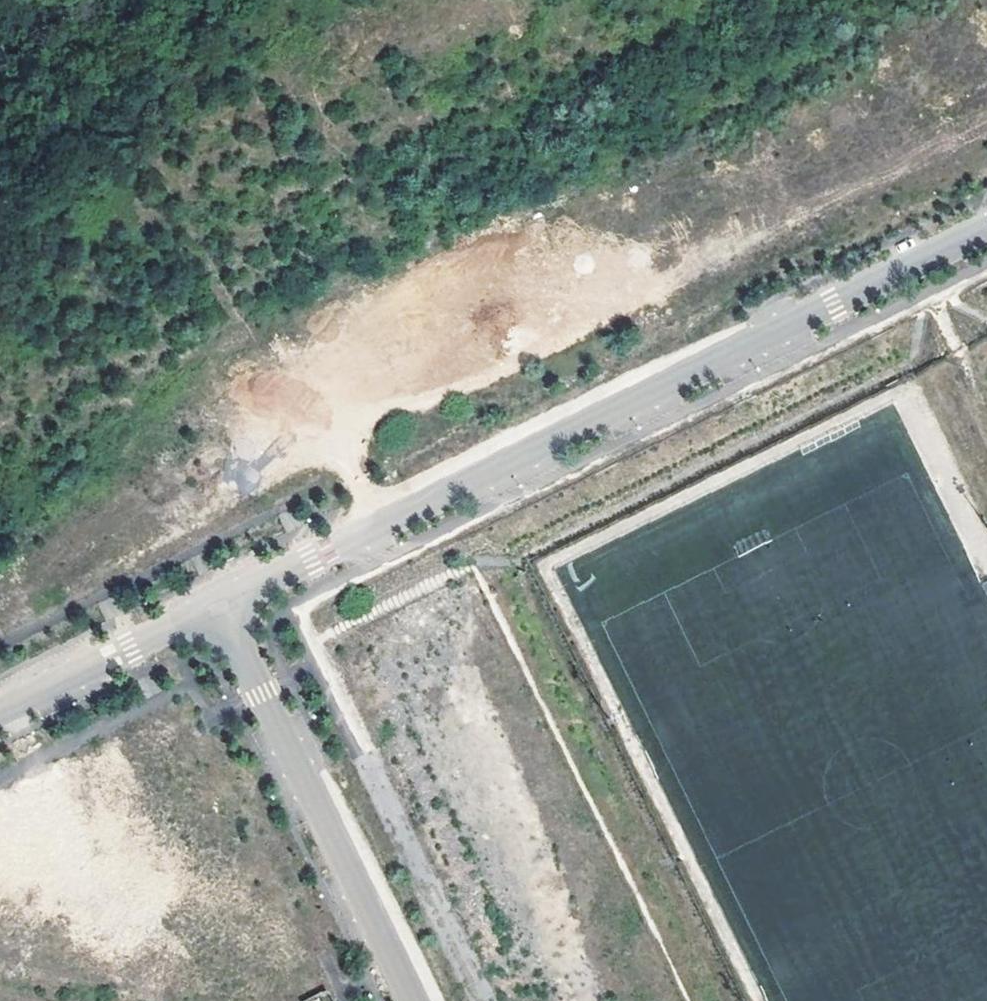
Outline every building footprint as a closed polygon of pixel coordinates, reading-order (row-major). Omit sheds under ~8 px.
[(916,377),(986,521),(986,343),(916,377)]
